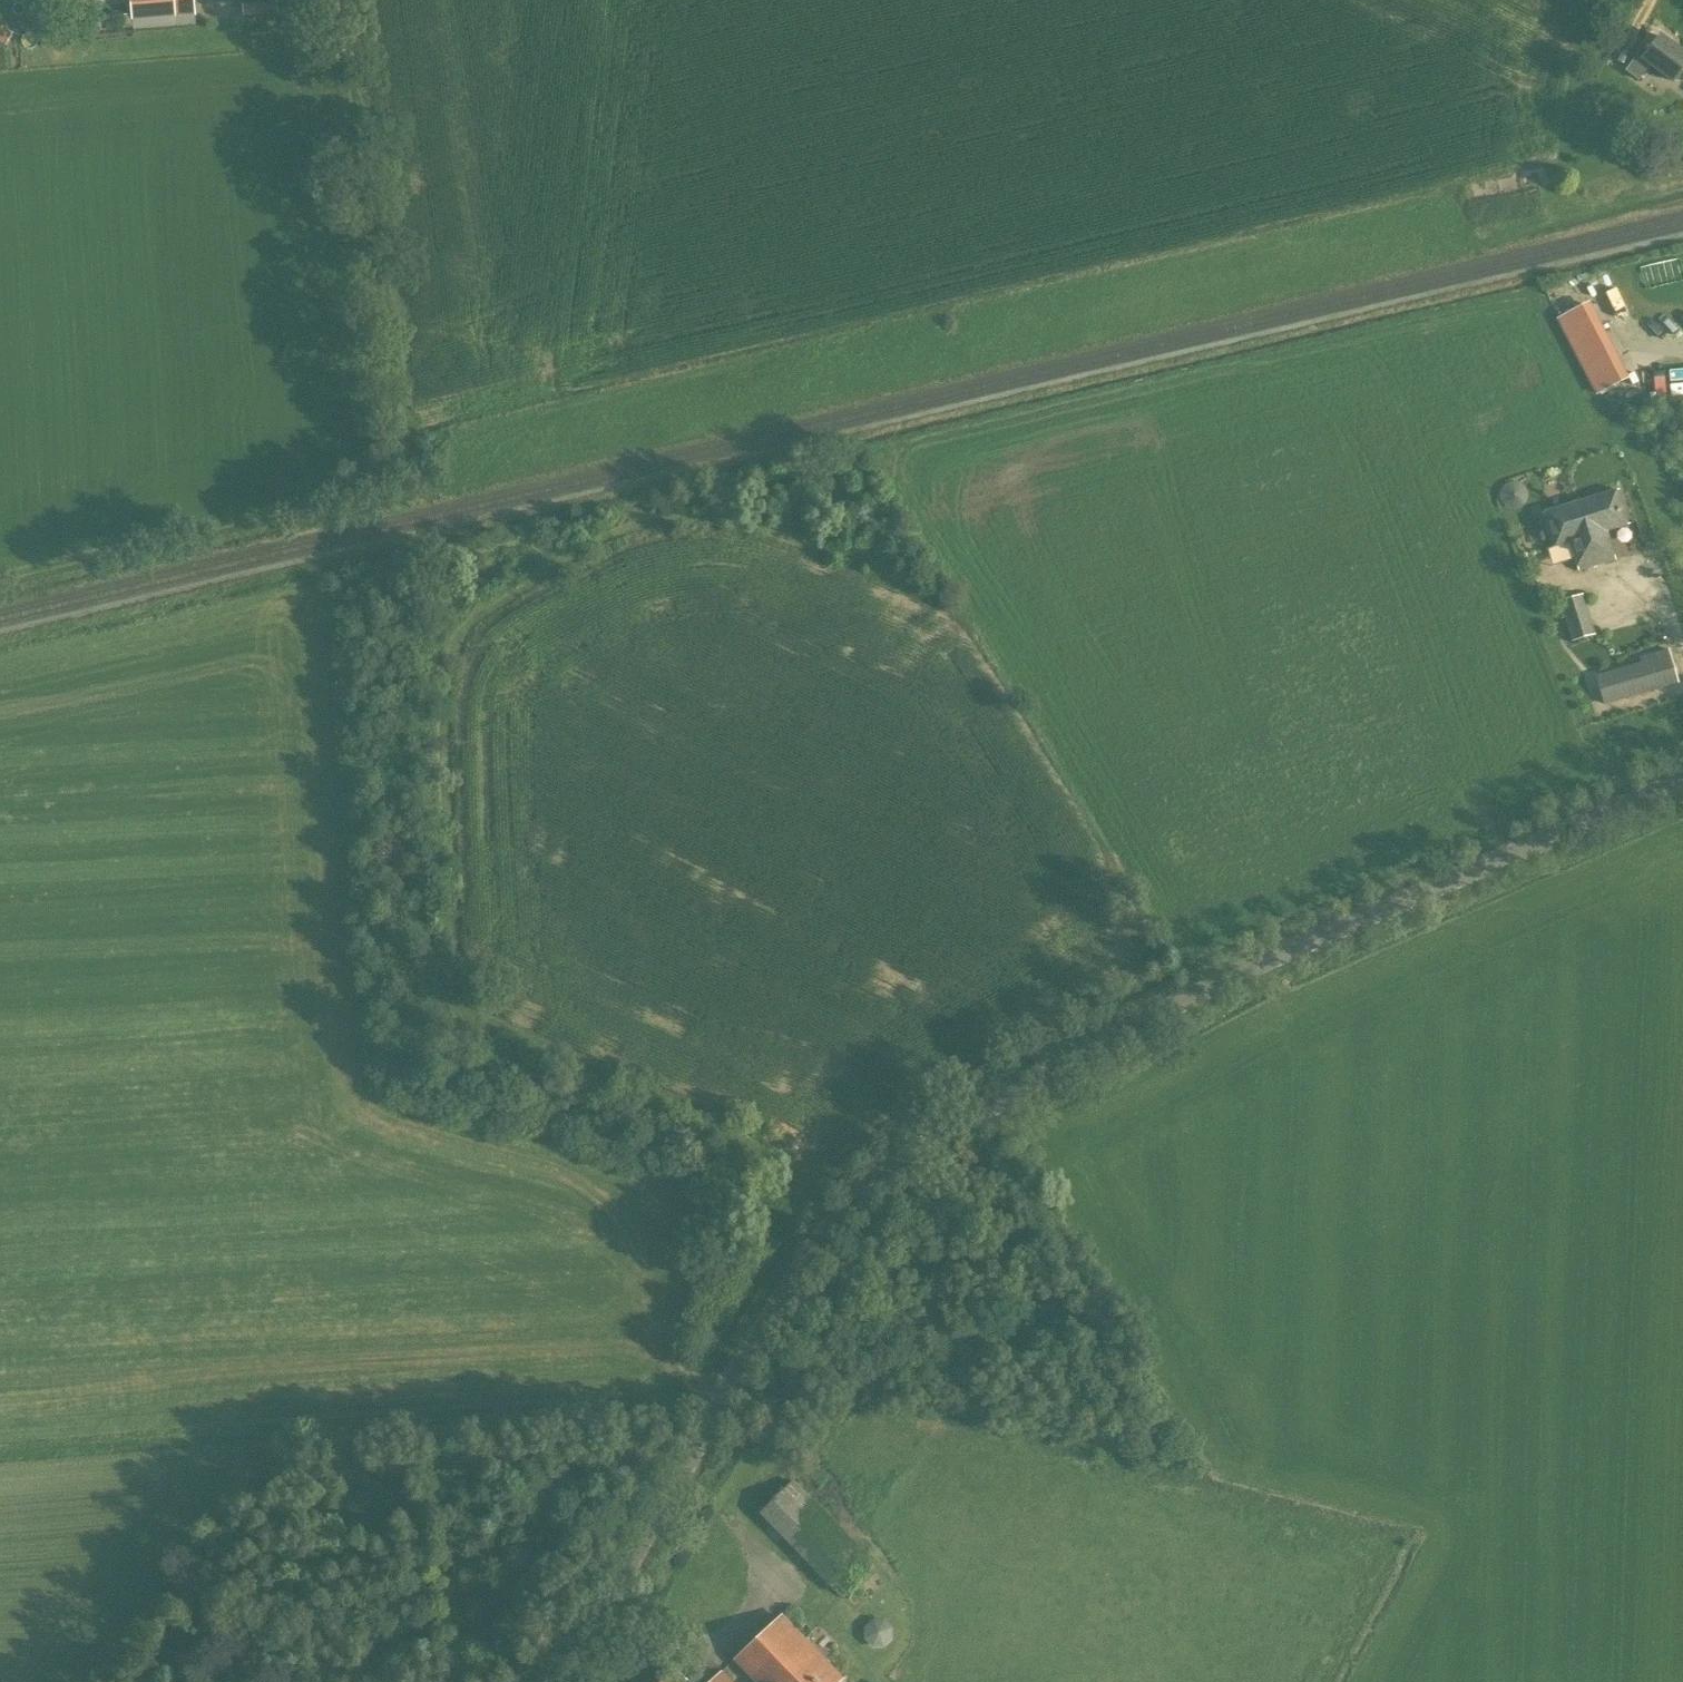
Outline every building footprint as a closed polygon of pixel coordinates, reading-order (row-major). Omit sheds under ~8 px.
[(132,21),(175,18),(175,19),(196,17),(194,0),(130,0),(132,21)] [(244,15),(278,13),(277,1),(243,4),(244,15)] [(1588,34),(1594,38),(1598,33),(1593,28),(1588,34)] [(1639,80),(1650,64),(1673,80),(1682,66),(1682,53),(1660,36),(1643,58),(1637,54),(1625,70),(1639,80)] [(1611,354),(1586,307),(1561,321),(1586,368),(1611,354)] [(1653,350),(1653,360),(1682,358),(1682,349),(1653,350)] [(1528,484),(1505,483),(1504,505),(1527,506),(1528,484)] [(1619,492),(1573,507),(1582,536),(1586,535),(1595,568),(1616,562),(1608,533),(1629,527),(1619,492)] [(1582,536),(1573,507),(1544,516),(1554,550),(1571,545),(1579,573),(1595,568),(1586,535),(1582,536)] [(1559,602),(1564,618),(1588,611),(1584,595),(1559,602)] [(1588,611),(1564,618),(1570,642),(1595,635),(1588,611)] [(1640,661),(1595,675),(1604,706),(1679,684),(1668,647),(1638,656),(1640,661)] [(795,1479),(759,1514),(840,1596),(874,1562),(795,1479)] [(780,1616),(735,1660),(756,1681),(838,1681),(841,1679),(780,1616)] [(867,1644),(895,1644),(895,1618),(867,1618),(867,1644)] [(721,1671),(710,1681),(732,1681),(721,1671)]
